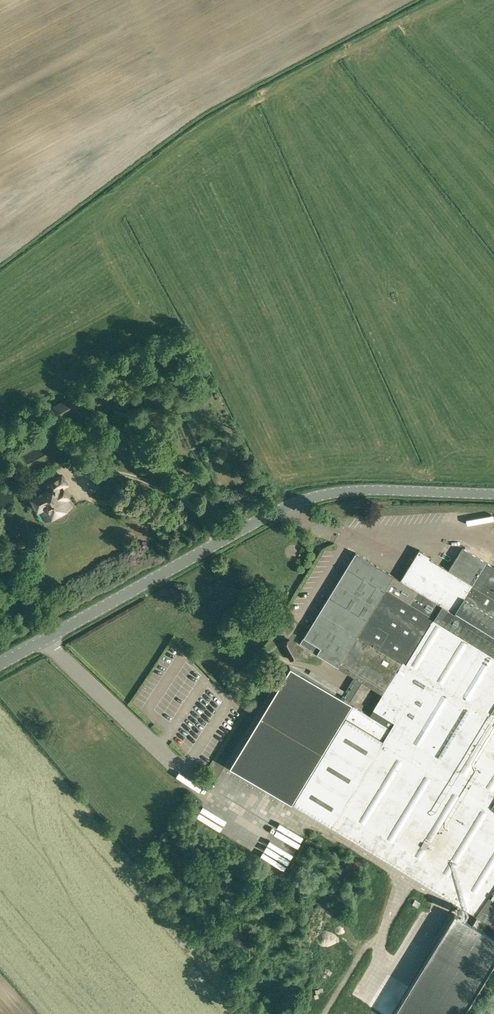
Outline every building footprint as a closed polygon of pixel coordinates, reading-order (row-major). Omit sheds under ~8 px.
[(60,421),(80,410),(71,395),(51,407),(60,421)] [(63,510),(71,505),(68,499),(69,498),(63,487),(67,484),(62,475),(46,484),(49,489),(32,499),(38,510),(41,508),(47,519),(54,515),(56,516),(57,516),(60,516),(62,515),(63,513),(63,511),(63,510)] [(479,509),(474,516),(481,521),(486,514),(479,509)] [(290,666),(230,766),(292,803),(295,799),(296,800),(294,803),(478,915),(485,920),(493,925),(493,566),(462,547),(448,570),(430,559),(432,557),(419,549),(401,580),(356,552),(309,629),(300,643),(357,677),(344,698),(290,666)] [(280,644),(290,660),(300,654),(291,638),(280,644)] [(222,828),(227,816),(201,804),(195,816),(222,828)] [(264,842),(257,852),(280,866),(283,860),(281,859),(284,854),(264,842)] [(478,915),(472,924),(455,913),(394,1013),(463,1013),(493,963),(493,937),(480,928),(485,920),(478,915)]
